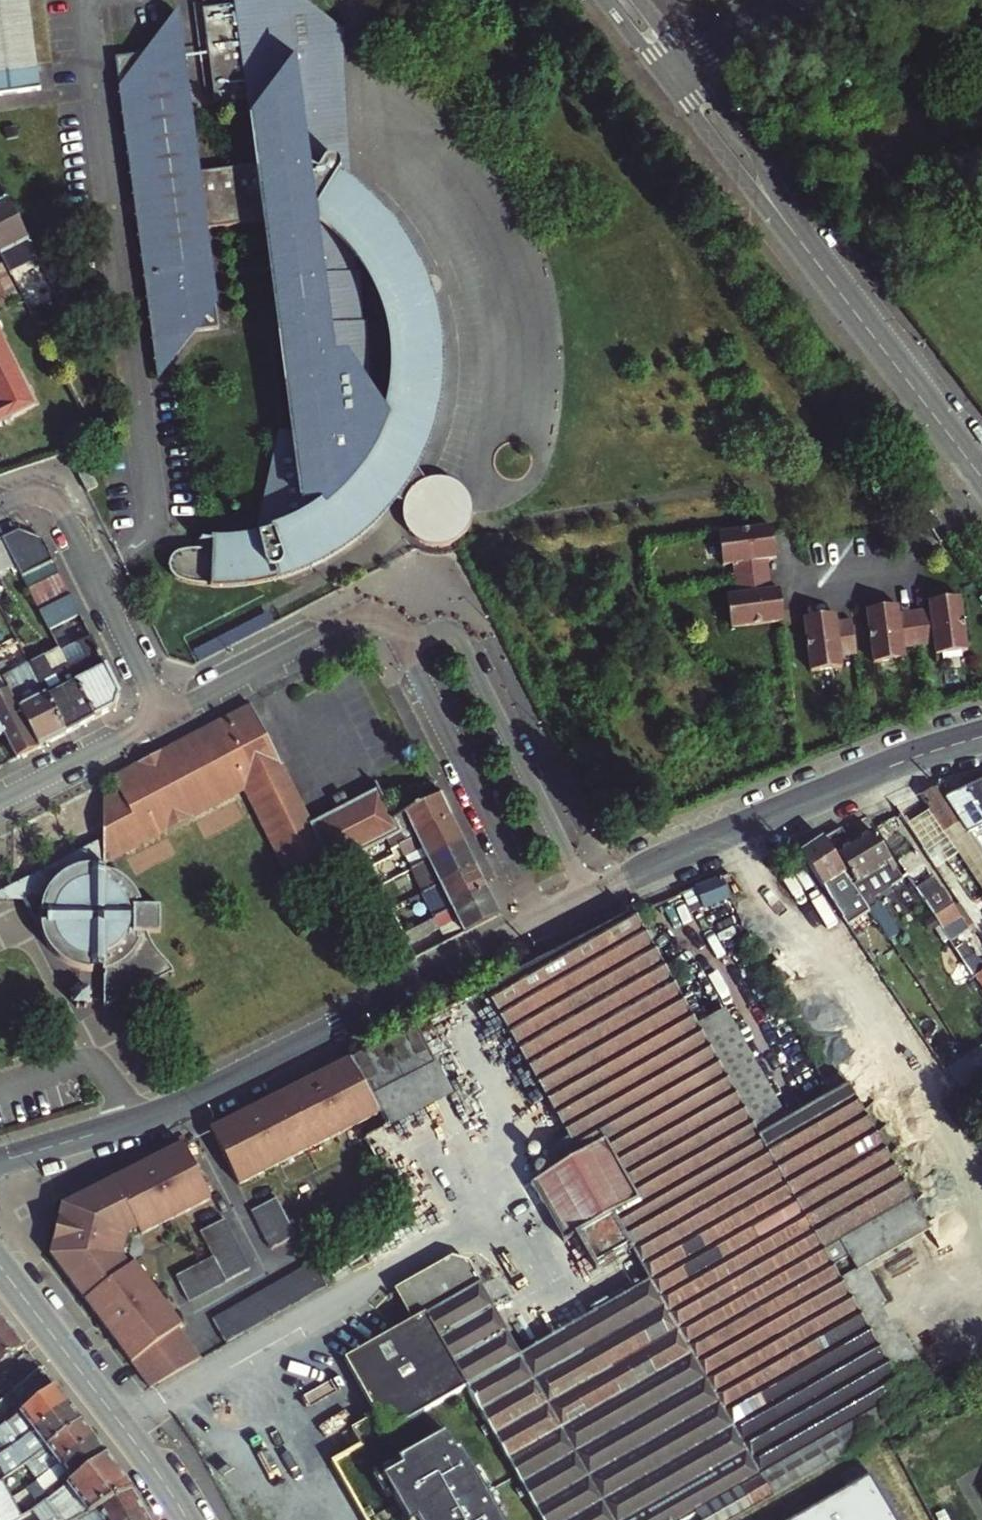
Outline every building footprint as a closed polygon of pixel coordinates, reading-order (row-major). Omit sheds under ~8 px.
[(41,89),(29,0),(5,0),(0,1),(0,94),(41,89)] [(200,173),(179,13),(148,54),(116,58),(159,378),(196,332),(220,328),(207,230),(267,222),(296,440),(281,438),(259,537),(235,541),(221,541),(205,541),(205,550),(192,552),(183,554),(176,557),(173,562),(172,567),(173,573),(177,579),(187,584),(200,588),(212,586),(213,592),(233,591),(253,588),(269,585),(287,581),(311,572),(322,567),(340,558),(357,545),(375,527),(386,512),(399,516),(398,522),(398,528),(401,538),(408,546),(419,552),(423,552),(433,553),(441,552),(453,547),(455,545),(459,542),(463,538),(470,530),(472,524),(474,519),(474,514),(474,512),(473,505),(467,494),(463,488),(453,480),(442,477),(429,479),(420,466),(429,445),(436,423),(441,397),(443,376),(442,352),(439,327),(433,303),(426,281),(415,259),(402,240),(387,221),(374,208),(354,188),(349,144),(335,33),(339,28),(303,0),(239,0),(239,4),(204,9),(217,103),(251,99),(259,165),(200,173)] [(346,33),(339,28),(335,33),(349,144),(354,188),(350,102),(346,33)] [(0,204),(0,254),(8,269),(34,255),(6,200),(0,204)] [(0,263),(0,306),(1,308),(20,298),(0,262),(0,263)] [(0,329),(0,405),(1,406),(0,406),(0,427),(41,405),(0,329)] [(79,471),(90,492),(98,488),(88,466),(79,471)] [(775,535),(775,529),(721,536),(725,568),(736,566),(738,582),(740,596),(729,598),(733,630),(787,623),(786,617),(779,613),(778,604),(785,603),(783,591),(774,592),(772,578),(770,562),(779,560),(777,548),(770,549),(769,540),(775,535)] [(18,567),(23,576),(57,562),(46,539),(20,530),(4,538),(18,567)] [(18,567),(4,538),(0,540),(0,566),(4,574),(18,567)] [(23,576),(30,591),(64,577),(57,562),(23,576)] [(30,591),(40,610),(73,595),(64,577),(30,591)] [(49,630),(59,625),(83,614),(73,595),(40,610),(49,630)] [(877,612),(869,613),(876,667),(908,663),(907,652),(922,650),(938,648),(939,658),(971,655),(964,600),(958,601),(956,602),(954,609),(944,610),(944,603),(931,605),(933,613),(918,615),(902,617),(901,609),(889,611),(889,617),(881,618),(877,612)] [(956,602),(944,603),(944,610),(954,609),(956,602)] [(786,617),(785,603),(778,604),(779,613),(786,617)] [(195,652),(200,664),(276,625),(270,614),(195,652)] [(839,617),(826,618),(827,625),(819,626),(813,620),(806,621),(813,675),(846,670),(844,660),(860,658),(855,623),(840,625),(839,617)] [(72,649),(59,625),(49,630),(62,654),(72,649)] [(95,720),(119,708),(123,695),(94,638),(72,649),(62,654),(71,672),(95,720)] [(46,657),(32,664),(67,734),(95,720),(71,672),(57,679),(46,657)] [(67,734),(32,664),(4,678),(10,690),(39,748),(67,734)] [(18,759),(39,748),(10,690),(0,695),(0,723),(5,733),(18,759)] [(265,792),(310,879),(365,852),(381,844),(404,833),(397,820),(382,791),(353,805),(348,794),(335,800),(340,811),(312,825),(252,706),(227,719),(163,752),(188,798),(252,766),(265,792)] [(104,841),(188,798),(163,752),(162,763),(143,763),(111,780),(117,792),(103,800),(104,832),(104,841)] [(163,752),(143,763),(162,763),(163,752)] [(251,799),(265,792),(252,766),(188,798),(194,811),(243,785),(251,799)] [(981,814),(981,781),(967,790),(981,814)] [(933,810),(949,834),(980,884),(981,886),(981,853),(948,802),(939,787),(924,796),(933,810)] [(967,790),(948,802),(981,853),(981,814),(967,790)] [(408,815),(419,837),(454,819),(443,796),(408,815)] [(110,854),(194,811),(188,798),(104,841),(105,853),(110,854)] [(933,810),(919,817),(935,842),(949,834),(933,810)] [(381,844),(388,859),(402,852),(400,846),(409,842),(419,837),(408,815),(397,820),(404,833),(381,844)] [(935,842),(919,817),(908,824),(925,849),(935,842)] [(420,850),(427,863),(467,843),(454,819),(419,837),(409,842),(414,853),(420,850)] [(899,932),(877,897),(906,879),(875,831),(852,844),(843,828),(824,840),(866,905),(878,923),(888,939),(899,932)] [(94,852),(95,859),(105,859),(105,853),(104,841),(104,832),(0,884),(0,893),(24,892),(43,926),(47,924),(45,918),(44,911),(43,905),(44,898),(45,892),(47,886),(49,880),(53,874),(57,869),(62,864),(67,860),(73,857),(79,855),(85,853),(91,852),(94,852)] [(845,919),(866,905),(824,840),(802,854),(845,919)] [(435,870),(442,885),(479,867),(467,843),(427,863),(405,873),(409,882),(435,870)] [(381,844),(365,852),(381,885),(398,877),(388,859),(381,844)] [(139,876),(133,868),(128,863),(123,859),(117,857),(111,854),(110,854),(105,853),(105,859),(95,859),(94,852),(91,852),(85,853),(79,855),(73,857),(67,860),(62,864),(57,869),(53,874),(49,880),(47,886),(45,892),(44,898),(43,905),(44,911),(45,918),(47,924),(50,930),(54,936),(58,940),(63,945),(68,949),(74,952),(80,954),(87,955),(93,956),(97,956),(97,948),(109,948),(109,956),(110,993),(167,964),(153,938),(146,942),(140,932),(142,929),(143,927),(143,923),(142,922),(143,917),(159,915),(165,915),(163,887),(141,888),(138,882),(141,881),(139,876)] [(479,867),(442,885),(425,892),(431,903),(447,895),(454,908),(491,890),(479,867)] [(921,884),(950,940),(971,929),(942,873),(921,884)] [(724,876),(699,887),(706,905),(732,895),(724,876)] [(432,950),(423,932),(440,924),(449,941),(504,915),(491,890),(454,908),(420,924),(404,931),(408,940),(417,957),(432,950)] [(420,924),(408,901),(392,908),(404,931),(420,924)] [(633,1250),(650,1282),(770,1500),(885,1433),(918,1414),(843,1282),(761,1137),(700,1028),(635,913),(628,916),(530,967),(488,988),(568,1135),(576,1149),(568,1154),(567,1151),(565,1149),(563,1149),(561,1149),(559,1150),(558,1151),(558,1153),(557,1156),(562,1163),(530,1181),(565,1243),(577,1237),(584,1249),(596,1271),(633,1250)] [(142,929),(140,932),(146,942),(153,938),(167,964),(181,957),(168,933),(163,928),(160,922),(159,915),(143,917),(142,922),(143,923),(143,927),(142,929)] [(97,948),(97,956),(109,956),(109,948),(97,948)] [(728,1013),(700,1028),(761,1137),(788,1122),(728,1013)] [(374,1099),(437,1062),(417,1026),(353,1062),(374,1099)] [(242,1186),(382,1112),(374,1099),(353,1062),(351,1058),(212,1128),(242,1186)] [(390,1127),(453,1092),(437,1062),(374,1099),(382,1112),(390,1127)] [(788,1122),(761,1137),(843,1282),(861,1272),(844,1241),(913,1202),(848,1087),(788,1122)] [(568,1135),(551,1145),(557,1156),(558,1153),(558,1151),(559,1150),(561,1149),(563,1149),(565,1149),(567,1151),(568,1154),(576,1149),(568,1135)] [(60,1207),(50,1252),(83,1295),(134,1363),(135,1365),(143,1375),(152,1388),(179,1372),(204,1357),(190,1339),(180,1326),(182,1324),(134,1260),(121,1255),(127,1235),(138,1230),(141,1236),(213,1199),(184,1143),(60,1207)] [(255,1210),(261,1223),(268,1235),(275,1249),(300,1236),(293,1223),(286,1210),(280,1197),(255,1210)] [(918,1414),(940,1401),(867,1269),(930,1234),(913,1202),(844,1241),(861,1272),(843,1282),(918,1414)] [(253,1269),(247,1257),(240,1244),(233,1231),(227,1219),(201,1233),(207,1243),(214,1257),(202,1264),(176,1277),(189,1302),(215,1289),(227,1283),(253,1269)] [(133,1240),(141,1236),(138,1230),(127,1235),(121,1255),(134,1260),(129,1254),(133,1240)] [(274,1282),(262,1289),(250,1296),(239,1303),(226,1310),(214,1318),(228,1342),(241,1334),(253,1327),(265,1320),(276,1313),(288,1306),(299,1299),(312,1291),(325,1284),(335,1277),(331,1271),(322,1254),(311,1260),(298,1268),(285,1275),(274,1282)] [(545,1519),(735,1519),(770,1500),(650,1282),(522,1356),(469,1263),(455,1260),(396,1294),(413,1323),(346,1362),(376,1416),(387,1434),(468,1388),(545,1519)] [(0,1317),(0,1362),(22,1344),(1,1316),(0,1317)] [(68,1405),(55,1388),(0,1428),(0,1455),(4,1453),(68,1405)] [(68,1405),(4,1453),(0,1455),(0,1460),(9,1474),(25,1464),(35,1456),(46,1448),(80,1421),(68,1405)] [(93,1437),(80,1421),(46,1448),(35,1456),(25,1464),(37,1480),(93,1437)] [(460,1450),(457,1452),(446,1434),(397,1462),(401,1469),(382,1479),(406,1519),(500,1519),(460,1450)] [(26,1487),(39,1506),(48,1500),(52,1505),(58,1501),(54,1495),(106,1455),(93,1437),(37,1480),(26,1487)] [(39,1506),(34,1509),(40,1519),(77,1519),(79,1519),(133,1490),(106,1455),(54,1495),(58,1501),(52,1505),(48,1500),(39,1506)] [(791,1519),(898,1519),(871,1474),(791,1519)] [(0,1480),(0,1503),(11,1496),(2,1479),(0,1480)] [(133,1490),(79,1519),(149,1519),(133,1490)] [(0,1503),(0,1519),(15,1519),(21,1516),(11,1496),(0,1503)]
